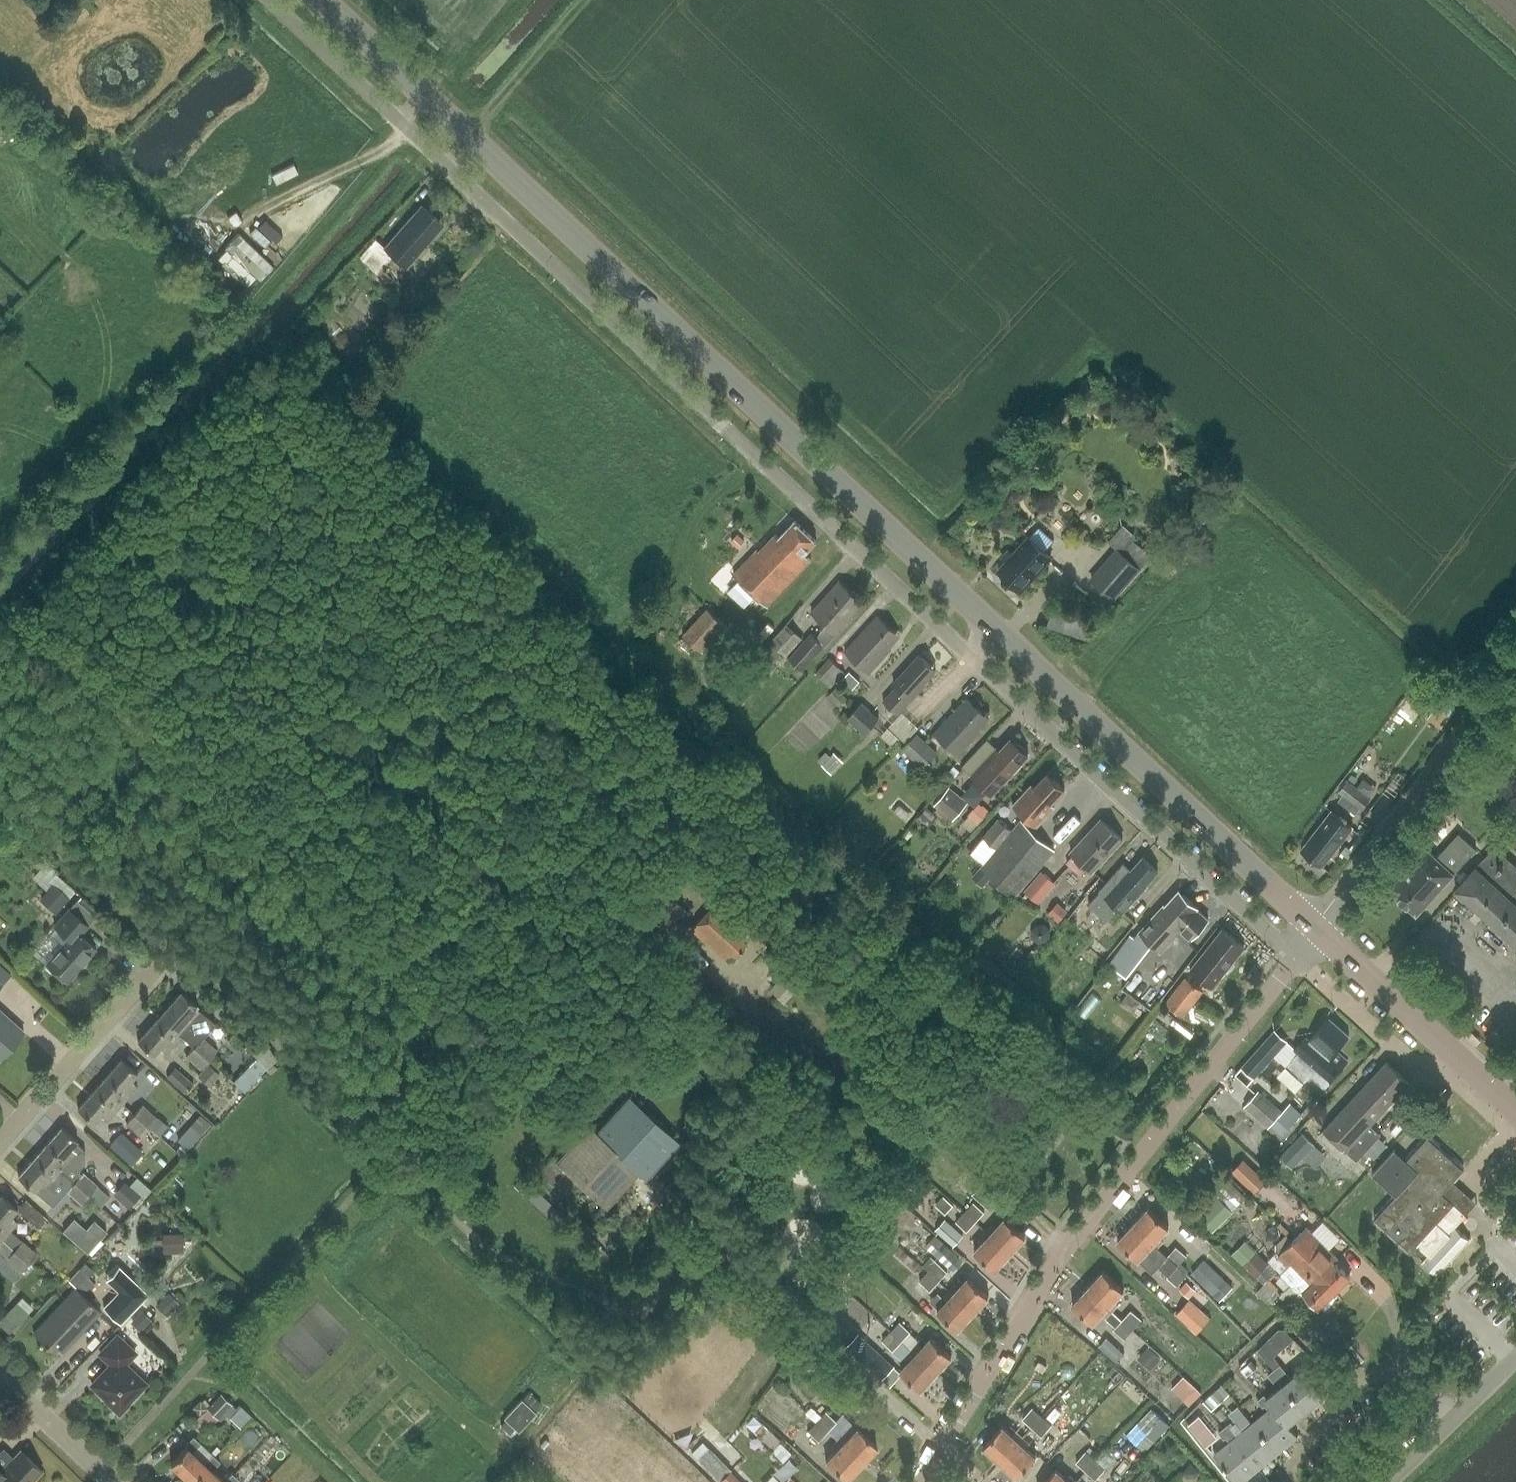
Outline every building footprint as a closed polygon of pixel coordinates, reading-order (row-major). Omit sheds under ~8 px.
[(375,239),(358,257),(377,274),(393,256),(406,266),(431,237),(429,235),(436,227),(432,223),(436,219),(423,207),(412,219),(409,217),(383,247),(375,239)] [(805,554),(817,541),(795,521),(779,538),(775,534),(760,551),(758,549),(734,575),(768,606),(811,560),(805,554)] [(1022,591),(1052,558),(1031,539),(1001,572),(1022,591)] [(1118,603),(1145,572),(1119,549),(1092,580),(1118,603)] [(811,634),(789,659),(803,671),(825,646),(827,647),(851,620),(849,618),(860,607),(856,603),(860,599),(840,581),(812,611),(828,626),(816,639),(811,634)] [(1055,606),(1048,622),(1084,637),(1091,621),(1055,606)] [(707,609),(683,635),(702,652),(726,626),(707,609)] [(877,615),(845,651),(869,673),(891,649),(889,648),(896,640),(892,637),(896,632),(877,615)] [(803,640),(786,625),(763,650),(765,652),(753,666),(764,676),(784,654),(788,657),(803,640)] [(925,682),(936,669),(920,655),(894,683),(897,686),(884,701),(898,714),(911,700),(926,683),(925,682)] [(819,674),(834,685),(846,669),(831,658),(819,674)] [(967,698),(934,734),(950,748),(959,756),(981,732),(978,730),(989,719),(985,715),(986,714),(974,703),(973,704),(967,698)] [(879,719),(861,703),(847,719),(865,735),(879,719)] [(904,746),(923,765),(938,751),(919,731),(904,746)] [(997,748),(973,775),(992,793),(1027,755),(1011,740),(1000,751),(997,748)] [(1065,789),(1047,773),(1034,788),(1031,786),(1014,806),(1036,826),(1054,806),(1051,804),(1065,789)] [(1371,800),(1348,782),(1339,794),(1343,797),(1338,803),(1355,816),(1359,809),(1362,811),(1371,800)] [(953,820),(968,804),(950,788),(935,805),(953,820)] [(977,824),(991,810),(983,802),(969,815),(977,824)] [(1073,812),(1054,835),(1063,842),(1082,819),(1073,812)] [(1322,867),(1353,828),(1334,813),(1303,851),(1322,867)] [(1101,819),(1071,852),(1074,854),(1067,862),(1081,875),(1088,867),(1093,872),(1123,839),(1101,819)] [(997,850),(1012,832),(999,821),(984,838),(997,850)] [(1016,898),(1056,853),(1021,823),(1012,832),(997,850),(981,868),(1016,898)] [(1416,915),(1475,851),(1465,842),(1444,866),(1426,850),(1389,890),(1416,915)] [(1495,848),(1455,893),(1515,947),(1515,867),(1495,848)] [(1147,884),(1158,871),(1143,857),(1131,870),(1124,863),(1099,891),(1100,892),(1088,905),(1107,921),(1118,909),(1123,913),(1148,884),(1147,884)] [(1055,882),(1042,870),(1025,889),(1039,901),(1055,882)] [(54,885),(40,900),(57,914),(70,899),(54,885)] [(1198,907),(1179,890),(1165,905),(1164,904),(1139,931),(1140,932),(1135,937),(1131,933),(1108,964),(1126,976),(1152,944),(1156,947),(1161,951),(1178,933),(1187,942),(1209,919),(1197,908),(1198,907)] [(685,912),(666,895),(664,898),(658,893),(643,909),(665,929),(673,921),(675,922),(685,912)] [(1050,913),(1061,920),(1069,908),(1058,901),(1050,913)] [(735,958),(748,944),(744,940),(749,934),(715,904),(692,930),(726,960),(731,954),(735,958)] [(67,982),(96,949),(79,935),(88,925),(69,909),(54,925),(68,937),(46,963),(67,982)] [(1190,970),(1212,988),(1244,947),(1222,929),(1190,970)] [(1186,978),(1166,1003),(1184,1018),(1204,993),(1186,978)] [(181,991),(159,1016),(181,1036),(193,1046),(202,1036),(203,1038),(215,1023),(196,1006),(197,1005),(181,991)] [(23,1031),(0,1010),(0,1057),(23,1031)] [(159,1016),(137,1041),(153,1055),(159,1048),(166,1053),(181,1036),(159,1016)] [(1304,1083),(1312,1074),(1325,1087),(1348,1062),(1335,1051),(1349,1035),(1330,1018),(1310,1040),(1307,1037),(1295,1050),(1298,1052),(1285,1066),(1304,1083)] [(193,1046),(208,1059),(217,1050),(203,1038),(202,1036),(193,1046)] [(193,1046),(185,1056),(199,1069),(208,1059),(193,1046)] [(99,1084),(122,1103),(137,1086),(131,1080),(137,1073),(121,1059),(99,1084)] [(1346,1106),(1324,1130),(1346,1151),(1346,1150),(1357,1161),(1380,1136),(1369,1126),(1409,1083),(1410,1083),(1387,1062),(1387,1063),(1346,1106)] [(106,1121),(122,1103),(99,1084),(77,1108),(93,1122),(100,1115),(106,1121)] [(1283,1111),(1259,1090),(1245,1107),(1268,1127),(1271,1124),(1284,1134),(1302,1113),(1290,1102),(1283,1111)] [(555,1162),(606,1208),(639,1173),(646,1179),(679,1142),(628,1096),(596,1132),(589,1125),(555,1162)] [(133,1113),(148,1127),(156,1117),(141,1104),(133,1113)] [(133,1113),(125,1123),(140,1136),(148,1127),(133,1113)] [(81,1175),(78,1172),(85,1164),(84,1152),(75,1143),(77,1140),(61,1127),(40,1151),(61,1171),(89,1196),(98,1185),(84,1172),(81,1175)] [(144,1152),(123,1133),(111,1146),(132,1165),(144,1152)] [(1470,1240),(1456,1227),(1478,1203),(1454,1181),(1465,1170),(1429,1137),(1407,1160),(1395,1150),(1373,1174),(1397,1196),(1375,1220),(1412,1253),(1418,1246),(1429,1255),(1422,1262),(1438,1276),(1470,1240)] [(89,1196),(61,1171),(40,1151),(18,1176),(34,1190),(40,1183),(59,1200),(66,1192),(81,1206),(89,1196)] [(1255,1194),(1268,1181),(1245,1158),(1232,1171),(1255,1194)] [(1235,1223),(1229,1216),(1234,1211),(1232,1210),(1245,1197),(1223,1174),(1210,1187),(1214,1191),(1193,1211),(1213,1231),(1215,1229),(1222,1235),(1235,1223)] [(514,1186),(551,1219),(559,1210),(531,1185),(532,1184),(523,1176),(514,1186)] [(113,1195),(129,1208),(140,1195),(124,1182),(113,1195)] [(973,1195),(988,1208),(998,1197),(982,1184),(973,1195)] [(35,1252),(10,1230),(17,1221),(11,1216),(17,1209),(1,1195),(0,1196),(0,1238),(1,1239),(27,1261),(35,1252)] [(954,1205),(943,1196),(936,1204),(946,1214),(954,1205)] [(974,1202),(965,1212),(976,1222),(985,1212),(974,1202)] [(1148,1208),(1133,1225),(1157,1247),(1164,1240),(1160,1237),(1169,1227),(1148,1208)] [(965,1212),(956,1221),(967,1231),(976,1222),(965,1212)] [(992,1224),(986,1231),(1011,1253),(1026,1237),(1005,1218),(996,1228),(992,1224)] [(964,1236),(945,1219),(935,1230),(954,1247),(964,1236)] [(87,1248),(96,1238),(76,1221),(67,1231),(87,1248)] [(1138,1260),(1139,1260),(1153,1273),(1158,1266),(1168,1256),(1157,1247),(1133,1225),(1118,1241),(1138,1260)] [(1319,1278),(1334,1294),(1351,1278),(1335,1263),(1338,1259),(1306,1228),(1293,1242),(1324,1273),(1319,1278)] [(984,1241),(975,1251),(995,1270),(1011,1253),(986,1231),(980,1238),(984,1241)] [(1253,1252),(1250,1248),(1240,1239),(1243,1237),(1237,1231),(1231,1237),(1236,1242),(1229,1250),(1263,1282),(1279,1265),(1273,1260),(1269,1264),(1263,1258),(1264,1257),(1256,1249),(1253,1252)] [(163,1235),(164,1254),(184,1253),(183,1234),(163,1235)] [(963,1261),(935,1236),(926,1246),(954,1271),(963,1261)] [(1,1239),(0,1238),(0,1255),(5,1259),(0,1264),(14,1276),(27,1261),(1,1239)] [(1320,1309),(1334,1294),(1319,1278),(1324,1273),(1293,1242),(1280,1254),(1295,1268),(1295,1269),(1302,1276),(1294,1283),(1320,1309)] [(1168,1256),(1178,1266),(1187,1257),(1176,1247),(1168,1256)] [(1189,1276),(1178,1266),(1168,1256),(1158,1266),(1168,1276),(1167,1277),(1176,1286),(1177,1285),(1179,1287),(1189,1276)] [(922,1266),(928,1271),(940,1282),(948,1272),(931,1257),(922,1266)] [(1197,1277),(1222,1299),(1235,1284),(1211,1262),(1197,1277)] [(931,1292),(940,1282),(928,1271),(919,1281),(931,1292)] [(1088,1288),(1112,1310),(1118,1304),(1115,1300),(1124,1291),(1103,1271),(1088,1288)] [(76,1288),(33,1333),(52,1352),(57,1347),(62,1352),(100,1311),(85,1297),(97,1284),(88,1276),(76,1289),(76,1288)] [(955,1284),(949,1291),(974,1313),(989,1296),(968,1277),(959,1287),(955,1284)] [(1121,1319),(1112,1310),(1088,1288),(1072,1305),(1093,1324),(1102,1314),(1115,1326),(1112,1329),(1130,1345),(1137,1338),(1130,1331),(1132,1329),(1121,1319)] [(158,1304),(173,1319),(187,1305),(172,1290),(158,1304)] [(947,1301),(938,1311),(958,1330),(974,1313),(949,1291),(943,1297),(947,1301)] [(124,1293),(117,1314),(132,1319),(139,1298),(124,1293)] [(0,1321),(13,1332),(35,1308),(22,1296),(0,1321)] [(1191,1297),(1177,1313),(1199,1332),(1213,1316),(1191,1297)] [(1121,1319),(1132,1329),(1141,1319),(1130,1309),(1121,1319)] [(903,1320),(892,1332),(903,1343),(915,1330),(903,1320)] [(936,1373),(912,1351),(903,1343),(892,1332),(883,1342),(894,1352),(897,1350),(909,1361),(900,1371),(921,1390),(936,1373)] [(893,1368),(857,1335),(845,1348),(881,1381),(893,1368)] [(110,1364),(91,1385),(106,1399),(104,1400),(119,1414),(128,1404),(127,1403),(145,1383),(124,1364),(135,1353),(116,1336),(99,1354),(110,1364)] [(1108,1336),(1100,1344),(1117,1361),(1125,1352),(1108,1336)] [(918,1344),(912,1351),(936,1373),(952,1357),(931,1338),(922,1347),(918,1344)] [(1150,1370),(1161,1359),(1149,1348),(1138,1359),(1150,1370)] [(1281,1365),(1274,1370),(1307,1410),(1326,1394),(1305,1368),(1292,1379),(1281,1365)] [(1279,1389),(1267,1398),(1288,1424),(1307,1410),(1274,1370),(1268,1375),(1279,1389)] [(1201,1392),(1184,1377),(1172,1389),(1189,1405),(1201,1392)] [(232,1404),(221,1393),(208,1407),(218,1418),(232,1404)] [(1267,1412),(1254,1423),(1278,1453),(1298,1436),(1288,1424),(1267,1398),(1265,1395),(1258,1400),(1267,1412)] [(519,1432),(536,1412),(522,1399),(505,1418),(506,1420),(501,1425),(511,1434),(516,1429),(519,1432)] [(1053,1426),(1042,1415),(1033,1408),(1023,1419),(1025,1421),(1012,1435),(1003,1426),(984,1447),(1000,1462),(1023,1439),(1033,1428),(1043,1437),(1053,1426)] [(817,1421),(827,1431),(835,1422),(824,1412),(816,1421),(817,1421)] [(1200,1415),(1189,1424),(1208,1446),(1219,1436),(1200,1415)] [(808,1431),(818,1440),(827,1431),(817,1421),(808,1431)] [(1231,1422),(1225,1427),(1259,1468),(1278,1453),(1254,1423),(1241,1434),(1231,1422)] [(1214,1455),(1236,1481),(1242,1481),(1259,1468),(1225,1427),(1219,1432),(1228,1444),(1214,1455)] [(837,1441),(861,1463),(877,1447),(856,1428),(847,1437),(844,1434),(837,1441)] [(170,1463),(190,1481),(214,1457),(200,1443),(193,1436),(185,1445),(186,1446),(170,1463)] [(1023,1439),(1000,1462),(1017,1478),(1036,1457),(1026,1448),(1030,1444),(1023,1439)] [(846,1480),(861,1463),(837,1441),(831,1447),(835,1451),(826,1461),(846,1480)] [(771,1452),(782,1463),(791,1453),(780,1443),(771,1452)] [(710,1446),(699,1456),(721,1478),(731,1467),(710,1446)] [(1096,1479),(1108,1467),(1089,1449),(1069,1470),(1081,1481),(1083,1481),(1091,1474),(1096,1479)] [(42,1471),(20,1450),(1,1470),(0,1470),(0,1481),(31,1481),(42,1471)] [(190,1481),(224,1481),(212,1471),(220,1461),(214,1456),(214,1457),(190,1481)] [(1077,1481),(1070,1475),(1066,1479),(1057,1470),(1045,1481),(1076,1481),(1077,1481)] [(240,1481),(242,1481),(250,1475),(245,1471),(238,1478),(234,1475),(227,1481),(239,1481),(240,1481)] [(720,1481),(739,1481),(729,1473),(720,1481)]
